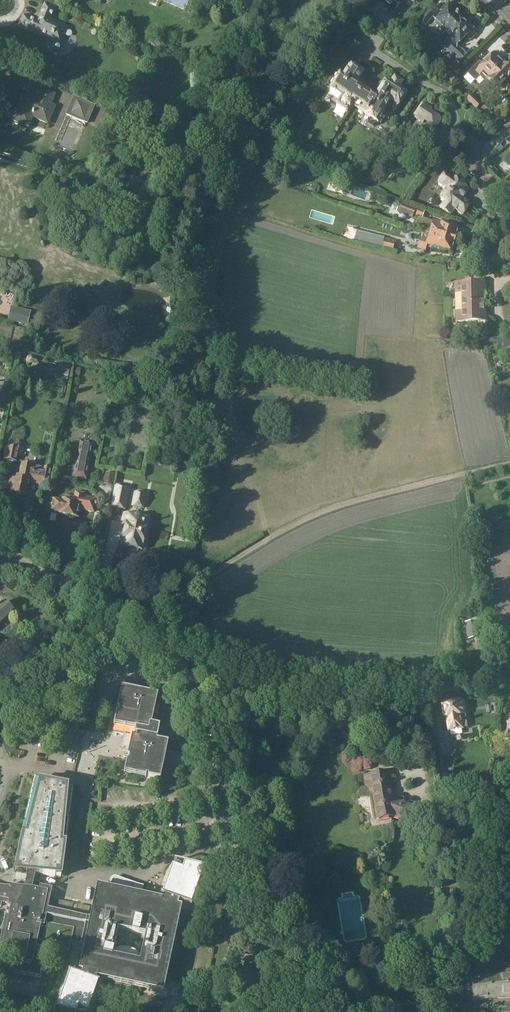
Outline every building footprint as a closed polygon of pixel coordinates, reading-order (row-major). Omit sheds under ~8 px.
[(371,12),(379,2),(376,0),(372,0),(364,9),(368,12),(370,11),(371,12)] [(394,11),(400,4),(400,3),(402,0),(381,0),(394,11)] [(24,15),(19,26),(42,36),(42,35),(61,43),(68,27),(51,20),(56,8),(46,3),(40,16),(42,16),(39,22),(24,15)] [(436,22),(446,31),(451,25),(455,29),(462,21),(456,16),(458,13),(451,6),(436,22)] [(434,16),(427,12),(420,21),(426,26),(434,16)] [(455,29),(451,25),(446,31),(451,37),(442,46),(457,60),(456,62),(462,67),(470,58),(465,53),(464,53),(457,46),(466,37),(469,40),(475,34),(462,21),(455,29)] [(479,76),(485,81),(488,77),(495,70),(497,71),(503,65),(504,64),(502,62),(503,61),(501,58),(499,59),(494,53),(482,65),(479,62),(468,74),(475,81),(479,76)] [(383,113),(386,109),(393,114),(407,94),(400,90),(403,84),(394,78),(389,85),(385,82),(376,96),(357,84),(363,74),(362,73),(361,71),(358,69),(356,69),(350,65),(344,75),(340,73),(330,90),(336,94),(330,102),(347,113),(349,110),(352,106),(353,107),(366,115),(365,116),(370,119),(368,123),(374,127),(376,123),(378,124),(384,114),(383,113)] [(492,86),(496,90),(508,79),(509,81),(509,71),(503,65),(497,71),(495,70),(488,77),(485,81),(477,89),(483,95),(492,86)] [(452,89),(459,81),(454,76),(446,84),(452,89)] [(55,94),(42,88),(37,100),(23,94),(16,111),(13,113),(12,116),(13,118),(12,122),(28,129),(33,117),(48,124),(55,107),(51,105),(55,94)] [(465,101),(475,111),(481,105),(471,96),(465,101)] [(94,106),(74,97),(66,115),(87,124),(94,106)] [(423,122),(424,120),(436,128),(441,119),(430,112),(432,109),(424,105),(416,118),(423,122)] [(445,173),(438,182),(447,189),(440,198),(445,201),(440,208),(450,216),(455,210),(463,216),(470,206),(462,200),(464,198),(463,197),(465,195),(465,196),(469,191),(464,187),(465,186),(455,179),(454,179),(445,173)] [(410,206),(408,214),(422,219),(425,211),(410,206)] [(426,220),(422,232),(455,241),(456,237),(458,236),(459,233),(457,231),(458,229),(426,220)] [(382,248),(384,240),(385,239),(356,232),(353,242),(382,249),(382,248)] [(427,246),(452,252),(452,251),(454,250),(455,247),(454,245),(455,241),(422,232),(421,238),(420,237),(417,249),(425,251),(427,246)] [(393,251),(395,243),(384,240),(382,248),(393,251)] [(151,259),(154,249),(138,243),(135,253),(151,259)] [(456,322),(457,321),(486,320),(485,282),(456,283),(455,283),(456,322)] [(7,321),(28,326),(31,312),(11,307),(7,321)] [(485,337),(485,343),(498,343),(498,350),(507,350),(509,357),(509,337),(485,337)] [(31,355),(27,357),(26,361),(28,364),(31,364),(39,365),(40,359),(37,359),(35,356),(31,355)] [(10,392),(11,386),(10,386),(0,384),(0,411),(5,412),(6,411),(8,404),(7,404),(9,392),(10,392)] [(9,448),(7,447),(4,460),(17,462),(20,449),(19,448),(20,442),(11,440),(9,448)] [(73,478),(87,480),(94,444),(80,441),(73,478)] [(27,497),(30,482),(40,484),(39,485),(49,487),(52,469),(44,468),(43,468),(36,467),(36,466),(22,464),(20,475),(17,474),(16,479),(13,479),(10,493),(27,497)] [(115,474),(106,473),(104,484),(112,486),(115,474)] [(125,510),(126,503),(128,490),(116,487),(112,507),(125,510)] [(144,509),(147,494),(135,491),(131,506),(137,508),(135,515),(125,513),(123,521),(127,522),(122,547),(131,548),(132,551),(138,552),(139,550),(142,551),(149,518),(137,516),(139,508),(144,509)] [(78,518),(80,510),(94,513),(97,499),(84,497),(85,493),(75,492),(74,498),(63,496),(62,501),(52,499),(50,511),(60,513),(60,514),(69,516),(70,518),(73,519),(75,517),(78,518)] [(495,542),(493,532),(478,535),(479,545),(495,542)] [(13,611),(5,601),(0,606),(0,623),(13,611)] [(465,623),(468,639),(480,637),(478,621),(465,623)] [(110,720),(108,731),(117,732),(117,733),(123,734),(124,734),(132,735),(124,773),(160,780),(168,743),(157,740),(159,728),(151,727),(158,695),(122,687),(115,721),(110,720)] [(448,717),(450,730),(463,727),(460,715),(466,714),(464,701),(443,704),(445,717),(448,717)] [(296,744),(289,742),(286,751),(293,753),(296,744)] [(392,823),(394,818),(394,816),(394,815),(418,824),(423,811),(391,798),(387,772),(382,773),(364,776),(366,788),(374,800),(376,811),(374,811),(364,813),(365,813),(366,814),(368,814),(370,827),(392,823)] [(437,786),(444,792),(452,782),(445,776),(437,786)] [(1,907),(2,903),(8,905),(2,932),(0,940),(0,960),(15,963),(13,971),(22,973),(22,975),(41,979),(46,957),(38,955),(40,948),(36,947),(38,940),(43,941),(42,944),(69,950),(71,942),(81,944),(86,922),(92,923),(86,951),(78,950),(74,970),(79,971),(78,972),(82,972),(81,976),(68,972),(68,973),(69,973),(56,1010),(55,1010),(62,1011),(77,1011),(78,1008),(88,1011),(98,983),(99,984),(99,983),(96,982),(99,976),(163,989),(181,907),(178,907),(179,903),(191,907),(192,906),(191,906),(204,869),(205,870),(205,869),(174,861),(174,862),(184,865),(182,871),(172,867),(162,896),(161,895),(160,896),(164,897),(163,900),(162,900),(161,902),(141,898),(142,895),(144,887),(115,877),(113,877),(111,878),(110,881),(109,882),(109,883),(111,883),(109,891),(99,889),(94,918),(88,917),(76,915),(77,914),(71,913),(49,909),(49,908),(48,908),(52,889),(40,887),(39,891),(32,889),(33,885),(36,874),(62,877),(73,790),(51,788),(53,784),(35,780),(17,865),(28,868),(26,876),(23,887),(12,884),(11,888),(10,888),(10,887),(10,886),(8,886),(6,886),(3,886),(0,885),(0,907),(1,907)] [(463,883),(474,881),(471,866),(460,868),(463,883)] [(71,913),(73,904),(51,899),(49,908),(49,909),(71,913)] [(88,917),(90,907),(78,905),(77,914),(76,915),(88,917)] [(500,998),(509,997),(509,969),(505,969),(506,974),(498,975),(500,998)] [(474,1001),(500,998),(498,975),(489,976),(488,971),(478,972),(479,977),(471,978),(474,1001)] [(345,1002),(343,984),(335,985),(336,1003),(345,1002)]
